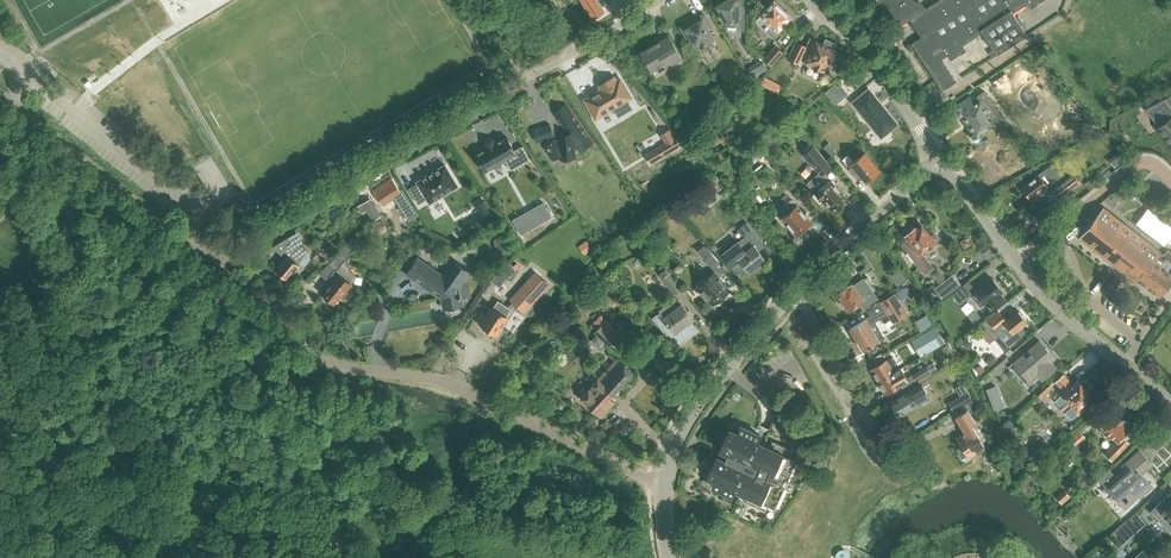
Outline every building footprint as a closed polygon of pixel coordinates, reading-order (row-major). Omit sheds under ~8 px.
[(593,17),(604,10),(602,7),(608,3),(606,0),(582,0),(593,17)] [(738,0),(725,0),(716,5),(727,23),(737,24),(737,30),(747,30),(747,0),(738,0)] [(781,34),(777,30),(790,16),(773,0),(760,14),(768,22),(763,27),(776,39),(781,34)] [(926,8),(915,0),(876,0),(884,13),(889,10),(899,25),(909,19),(920,36),(910,43),(941,91),(955,82),(941,59),(946,56),(950,61),(965,51),(962,46),(981,33),(996,56),(1026,37),(1012,14),(1026,5),(1030,10),(1045,0),(939,0),(926,8)] [(711,26),(703,13),(691,21),(693,24),(682,30),(688,40),(691,38),(696,45),(699,43),(703,50),(714,44),(709,37),(712,35),(708,28),(711,26)] [(663,65),(665,68),(681,58),(668,35),(640,52),(652,71),(663,65)] [(796,41),(788,58),(799,63),(804,53),(808,56),(806,61),(823,70),(828,60),(831,61),(836,50),(833,49),(836,44),(826,39),(823,44),(811,38),(807,46),(796,41)] [(777,45),(766,58),(773,65),(785,51),(777,45)] [(595,97),(587,102),(596,117),(606,111),(605,110),(612,106),(614,110),(629,101),(627,99),(631,97),(620,80),(617,81),(614,76),(604,82),(605,84),(600,87),(602,90),(594,95),(595,97)] [(778,94),(782,86),(765,76),(760,84),(778,94)] [(916,81),(910,84),(915,92),(920,88),(916,81)] [(832,96),(844,88),(839,82),(827,89),(832,96)] [(853,102),(875,129),(875,128),(881,136),(888,131),(896,124),(882,107),(881,108),(878,105),(880,104),(869,90),(853,102)] [(995,121),(1002,116),(987,94),(985,96),(983,93),(978,96),(980,99),(975,102),(970,95),(954,106),(956,109),(955,112),(957,115),(961,116),(973,134),(972,137),(974,140),(977,140),(982,137),(978,133),(995,121)] [(1145,109),(1160,127),(1158,128),(1170,145),(1170,116),(1170,115),(1170,114),(1170,107),(1164,98),(1145,109)] [(555,138),(543,147),(553,161),(560,156),(560,158),(576,156),(575,144),(580,152),(593,142),(566,104),(553,113),(567,133),(558,134),(558,143),(555,138)] [(549,123),(532,129),(537,142),(554,136),(549,123)] [(666,144),(646,156),(651,164),(679,146),(670,132),(662,137),(666,144)] [(478,152),(475,153),(485,171),(505,160),(511,170),(530,159),(522,145),(515,150),(506,136),(496,142),(494,139),(484,145),(485,148),(478,152)] [(763,152),(754,142),(744,150),(753,160),(763,152)] [(832,156),(837,152),(828,142),(823,146),(832,156)] [(814,146),(804,153),(820,173),(807,183),(815,192),(813,193),(820,202),(822,200),(828,208),(829,207),(831,209),(841,201),(839,199),(844,195),(824,171),(831,166),(814,146)] [(747,157),(742,151),(734,157),(739,163),(747,157)] [(861,175),(866,180),(879,169),(865,152),(854,161),(848,154),(842,158),(858,178),(861,175)] [(458,186),(456,182),(445,164),(417,181),(418,184),(410,189),(419,203),(427,198),(430,203),(443,195),(458,186)] [(1021,185),(1031,198),(1047,186),(1050,189),(1066,176),(1062,170),(1059,168),(1057,166),(1054,166),(1051,166),(1048,167),(1046,168),(1038,174),(1038,173),(1021,185)] [(1073,172),(1066,176),(1050,189),(1057,199),(1080,181),(1073,172)] [(716,183),(711,177),(701,187),(706,192),(716,183)] [(1092,178),(1085,183),(1090,189),(1096,184),(1092,178)] [(373,191),(381,205),(397,194),(400,192),(399,191),(391,179),(373,191)] [(400,192),(394,197),(405,215),(409,213),(411,216),(415,213),(409,204),(410,203),(402,189),(399,191),(400,192)] [(373,221),(381,215),(371,198),(358,206),(362,213),(366,211),(373,221)] [(807,229),(806,227),(812,222),(792,199),(786,204),(791,209),(782,217),(797,235),(798,234),(799,235),(807,229)] [(479,214),(467,222),(473,232),(494,218),(484,200),(474,206),(479,214)] [(544,204),(534,210),(541,223),(551,217),(544,204)] [(1079,237),(1123,272),(1128,275),(1136,281),(1138,279),(1158,295),(1170,279),(1170,252),(1166,249),(1163,253),(1103,206),(1079,237)] [(381,220),(375,224),(382,233),(388,229),(381,220)] [(749,271),(764,259),(755,247),(762,242),(747,223),(738,229),(744,236),(723,253),(732,265),(733,265),(741,276),(748,271),(749,271)] [(907,254),(913,262),(915,261),(926,274),(934,268),(921,252),(929,246),(930,248),(936,243),(935,242),(940,238),(934,230),(929,234),(922,225),(916,230),(915,228),(906,234),(910,239),(903,245),(909,253),(907,254)] [(639,230),(636,233),(644,243),(649,239),(643,232),(641,233),(639,230)] [(292,273),(294,274),(300,266),(304,265),(309,259),(309,255),(306,252),(306,251),(298,244),(293,236),(297,234),(296,233),(274,246),(274,247),(276,246),(287,256),(275,270),(281,274),(279,276),(285,280),(286,279),(287,280),(292,273)] [(497,251),(507,250),(505,237),(496,238),(497,251)] [(968,238),(961,241),(965,248),(971,244),(968,238)] [(587,240),(579,246),(585,254),(593,248),(587,240)] [(334,280),(322,294),(334,304),(340,296),(343,299),(348,293),(345,291),(346,289),(350,284),(348,282),(355,274),(348,268),(351,265),(345,260),(353,250),(346,243),(329,264),(335,270),(330,276),(335,279),(335,280),(334,280)] [(713,305),(730,291),(717,276),(724,271),(704,246),(699,251),(715,271),(697,285),(713,305)] [(463,305),(461,298),(471,296),(470,287),(462,282),(470,271),(454,260),(443,276),(418,257),(407,273),(442,298),(444,308),(463,305)] [(510,262),(499,270),(505,278),(516,271),(510,262)] [(665,269),(658,275),(674,296),(675,295),(682,290),(665,269)] [(902,272),(893,279),(897,285),(906,278),(902,272)] [(942,298),(961,283),(954,274),(935,288),(942,298)] [(531,281),(512,301),(513,302),(515,304),(523,311),(524,312),(550,285),(540,276),(533,284),(531,281)] [(853,285),(852,284),(847,287),(843,286),(839,289),(839,293),(849,309),(859,303),(863,308),(877,298),(863,278),(853,285)] [(969,280),(952,293),(960,304),(971,296),(980,308),(985,304),(985,305),(987,303),(992,309),(1005,299),(1000,292),(1002,291),(992,279),(977,291),(969,280)] [(696,285),(687,291),(693,300),(703,293),(696,285)] [(906,286),(896,292),(901,300),(910,294),(906,286)] [(895,294),(871,308),(874,314),(885,308),(888,314),(893,322),(907,313),(895,294)] [(659,313),(653,317),(675,346),(680,342),(681,343),(692,335),(691,333),(696,329),(690,322),(694,320),(675,295),(674,296),(678,300),(660,314),(659,313)] [(489,311),(480,324),(483,326),(482,327),(485,329),(484,330),(491,335),(493,333),(496,335),(508,317),(505,316),(512,309),(511,309),(515,304),(513,302),(508,306),(498,300),(497,301),(493,308),(492,308),(489,311)] [(1026,332),(1021,326),(1027,322),(1018,311),(1006,321),(998,310),(982,323),(995,339),(990,343),(999,353),(1004,349),(1026,332)] [(916,318),(921,330),(933,324),(929,313),(916,318)] [(617,331),(600,316),(591,325),(597,330),(594,333),(597,336),(592,340),(592,343),(598,348),(601,348),(605,343),(608,345),(614,338),(612,336),(617,331)] [(866,319),(851,328),(864,349),(879,340),(879,341),(885,338),(879,329),(879,328),(875,322),(874,322),(871,316),(866,319)] [(913,340),(922,355),(942,344),(932,329),(913,340)] [(1030,380),(1038,373),(1043,380),(1057,368),(1051,361),(1055,358),(1040,340),(1015,362),(1030,380)] [(955,357),(948,343),(941,347),(949,360),(955,357)] [(895,372),(891,367),(896,364),(892,357),(887,360),(871,369),(879,381),(895,372)] [(615,401),(611,396),(632,372),(624,364),(622,366),(615,359),(593,385),(594,387),(591,390),(589,388),(580,398),(601,416),(615,401)] [(911,375),(916,382),(931,373),(930,372),(937,369),(933,363),(927,367),(926,366),(911,375)] [(980,364),(976,368),(980,374),(985,370),(980,364)] [(902,384),(907,381),(900,369),(895,372),(879,381),(886,394),(902,384)] [(1055,400),(1061,408),(1060,408),(1064,413),(1065,412),(1072,419),(1079,413),(1095,399),(1077,379),(1073,384),(1064,374),(1055,382),(1064,392),(1062,393),(1062,394),(1055,400)] [(893,409),(896,414),(899,414),(899,415),(920,403),(923,404),(927,401),(928,398),(929,397),(921,383),(891,401),(894,407),(893,409)] [(988,389),(996,409),(1004,406),(996,386),(988,389)] [(968,391),(948,403),(953,411),(973,399),(968,391)] [(978,452),(977,450),(984,445),(972,425),(976,423),(968,410),(956,417),(966,432),(957,437),(963,446),(958,449),(963,457),(968,454),(968,455),(971,454),(972,456),(978,452)] [(1117,410),(1102,426),(1118,441),(1106,454),(1113,460),(1130,442),(1123,436),(1133,425),(1117,410)] [(718,456),(709,477),(715,480),(712,487),(723,492),(733,496),(736,489),(775,507),(784,487),(783,486),(786,480),(787,480),(797,460),(790,457),(793,450),(772,441),(769,447),(757,442),(761,435),(740,426),(737,432),(730,429),(721,450),(723,451),(720,457),(718,456)] [(1111,470),(1100,479),(1122,505),(1137,492),(1140,497),(1152,486),(1142,474),(1139,471),(1150,462),(1140,450),(1123,465),(1124,467),(1115,475),(1111,470)] [(1071,497),(1065,489),(1056,496),(1062,504),(1071,497)] [(1170,524),(1170,492),(1155,506),(1170,524)] [(1130,518),(1116,531),(1124,540),(1145,522),(1136,513),(1130,518)] [(1138,556),(1140,557),(1150,557),(1157,552),(1150,545),(1138,556)]
